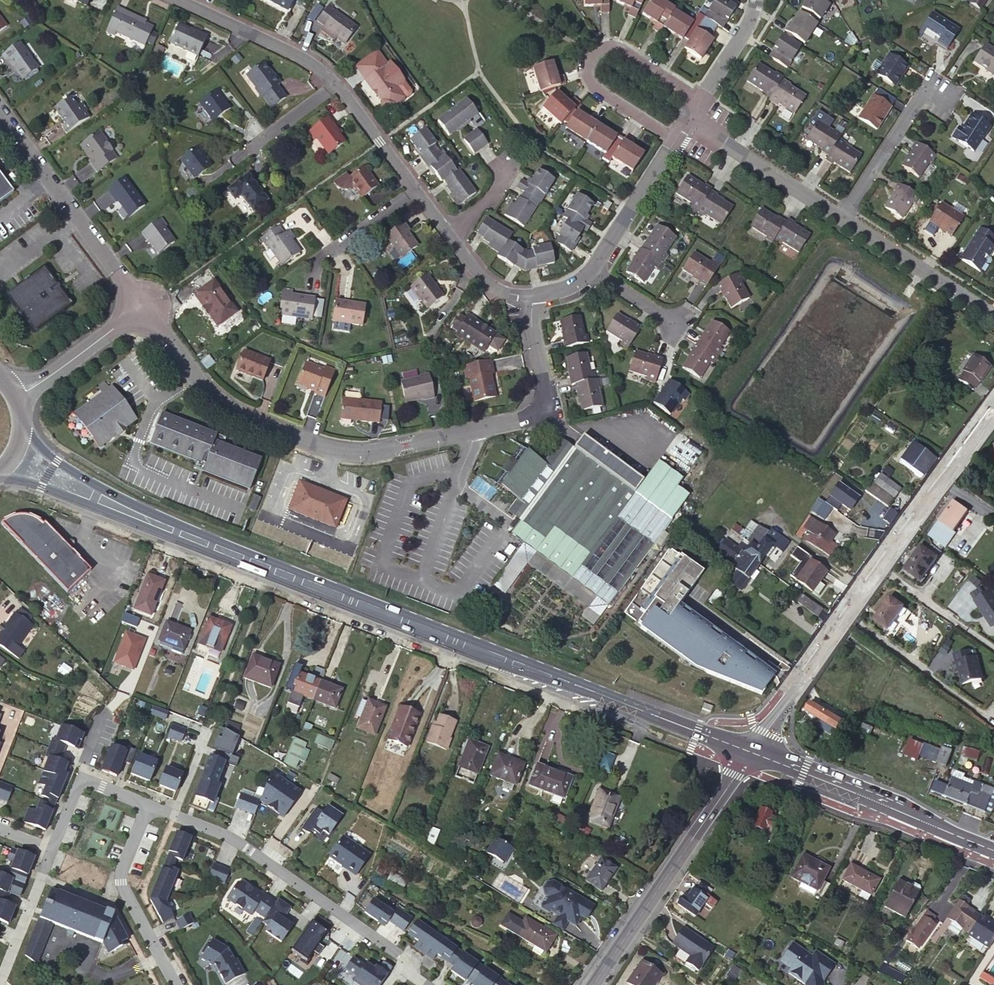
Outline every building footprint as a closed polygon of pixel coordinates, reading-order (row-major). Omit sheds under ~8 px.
[(290,11),(295,0),(270,0),(290,11)] [(610,0),(585,0),(585,4),(601,5),(602,12),(610,12),(610,0)] [(636,18),(645,0),(617,0),(617,1),(631,8),(628,15),(636,18)] [(675,11),(676,10),(661,0),(653,0),(643,15),(657,24),(653,30),(660,34),(664,28),(675,11)] [(728,23),(736,11),(719,0),(718,0),(706,19),(719,27),(720,28),(725,20),(728,23)] [(809,0),(807,0),(800,11),(818,22),(830,4),(840,0),(812,0),(811,1),(809,0)] [(975,0),(973,0),(971,3),(982,11),(985,13),(985,12),(993,0),(990,0),(985,7),(975,0)] [(154,26),(146,22),(142,20),(143,18),(118,6),(107,30),(114,34),(116,30),(145,44),(147,40),(152,30),(154,26)] [(332,10),(329,8),(319,21),(326,27),(323,31),(331,37),(333,34),(338,38),(346,44),(358,28),(332,10)] [(691,42),(706,19),(699,15),(693,23),(675,11),(664,28),(683,40),(685,38),(691,42)] [(783,34),(794,41),(803,47),(816,26),(798,15),(790,28),(788,27),(783,34)] [(711,39),(719,27),(706,19),(691,42),(685,50),(702,61),(712,44),(709,42),(711,39)] [(720,28),(723,31),(728,23),(725,20),(720,28)] [(926,21),(916,36),(919,38),(933,48),(930,51),(939,58),(952,39),(926,21)] [(180,23),(171,41),(199,54),(207,35),(192,28),(192,29),(180,23)] [(159,34),(152,30),(147,40),(154,44),(159,34)] [(783,34),(781,38),(792,45),(794,41),(783,34)] [(919,38),(916,36),(910,45),(913,47),(919,38)] [(777,52),(771,61),(786,70),(799,50),(792,45),(781,38),(773,50),(777,52)] [(15,73),(20,81),(35,69),(16,44),(0,57),(0,59),(4,64),(6,62),(15,73)] [(973,61),(993,75),(993,51),(984,44),(973,61)] [(402,107),(402,104),(409,97),(413,97),(417,94),(417,90),(391,62),(389,64),(378,51),(358,69),(370,83),(369,84),(379,94),(380,93),(383,97),(388,102),(387,105),(393,112),(397,112),(402,107)] [(876,74),(891,83),(896,77),(899,79),(906,67),(888,55),(882,64),(875,60),(871,66),(872,70),(876,72),(876,74)] [(12,75),(15,73),(6,62),(4,64),(12,75)] [(533,70),(541,94),(568,86),(565,77),(559,79),(554,63),(533,70)] [(270,75),(271,74),(265,65),(248,78),(257,91),(256,92),(262,100),(263,99),(272,111),(286,100),(278,89),(281,86),(275,78),(274,78),(273,79),(270,75)] [(770,101),(782,82),(783,80),(775,75),(774,76),(758,66),(747,84),(763,94),(762,95),(770,101)] [(770,101),(769,103),(777,108),(778,106),(794,117),(805,99),(789,89),(790,87),(782,82),(770,101)] [(77,91),(54,109),(65,124),(68,121),(74,128),(96,111),(92,105),(94,104),(89,97),(84,101),(77,91)] [(223,101),(217,94),(216,92),(200,104),(214,123),(232,109),(227,102),(223,101)] [(564,126),(582,105),(576,100),(572,103),(558,93),(544,109),(564,126)] [(859,119),(877,130),(884,121),(883,120),(886,115),(887,115),(891,108),(874,97),(859,119)] [(481,118),(469,101),(439,123),(452,139),(461,132),(463,134),(468,128),(481,118)] [(599,127),(603,122),(596,117),(592,122),(578,113),(567,131),(588,145),(599,127)] [(345,140),(338,130),(336,127),(338,126),(330,115),(309,129),(314,137),(317,135),(329,152),(345,140)] [(959,128),(952,138),(973,152),(990,127),(972,115),(962,130),(959,128)] [(837,140),(840,135),(833,131),(832,132),(816,122),(805,140),(821,150),(820,152),(827,156),(837,140)] [(599,127),(588,145),(605,157),(602,162),(608,166),(612,161),(623,143),(609,133),(599,127)] [(623,143),(625,141),(610,131),(609,133),(623,143)] [(427,132),(413,143),(445,186),(446,185),(455,197),(453,199),(461,211),(481,197),(467,179),(465,180),(448,159),(446,160),(437,148),(439,147),(427,132)] [(481,132),(467,143),(475,155),(490,144),(481,132)] [(107,154),(110,152),(104,144),(105,144),(98,133),(79,147),(85,156),(87,156),(90,160),(85,163),(94,174),(113,161),(107,154)] [(634,141),(627,137),(625,141),(623,143),(612,161),(631,174),(643,156),(630,148),(634,141)] [(827,156),(824,161),(831,165),(832,163),(848,174),(860,157),(843,146),(844,144),(837,140),(827,156)] [(934,155),(914,142),(909,149),(911,150),(900,166),(918,177),(928,161),(930,162),(934,155)] [(201,146),(181,161),(195,180),(211,167),(203,156),(206,154),(201,146)] [(987,161),(974,179),(979,182),(991,163),(987,161)] [(347,172),(335,181),(339,186),(348,187),(354,183),(364,195),(379,184),(365,165),(350,176),(347,172)] [(518,209),(511,221),(531,234),(543,215),(542,214),(560,184),(543,174),(534,189),(526,184),(521,192),(529,197),(521,210),(518,209)] [(12,194),(0,177),(0,203),(12,194)] [(250,177),(228,192),(236,201),(242,197),(254,214),(268,203),(250,177)] [(711,192),(712,190),(705,186),(704,188),(688,177),(677,194),(693,205),(692,206),(699,211),(711,192)] [(122,180),(106,191),(115,204),(116,203),(127,218),(142,207),(122,180)] [(918,196),(897,183),(893,190),(895,191),(885,207),(901,218),(911,202),(913,203),(918,196)] [(699,211),(698,212),(704,217),(706,215),(722,226),(733,209),(716,199),(718,197),(711,192),(699,211)] [(106,199),(98,202),(100,209),(108,206),(106,199)] [(599,230),(593,226),(591,225),(594,220),(600,210),(584,199),(569,222),(574,225),(564,241),(566,242),(562,248),(578,259),(587,245),(586,244),(591,236),(594,238),(599,230)] [(607,202),(604,207),(610,211),(613,206),(607,202)] [(938,206),(932,216),(929,220),(938,226),(939,224),(945,228),(944,230),(951,234),(962,216),(940,202),(938,206)] [(929,214),(932,216),(938,206),(935,205),(929,214)] [(766,236),(773,240),(775,237),(786,220),(779,215),(779,217),(763,207),(751,224),(767,234),(766,236)] [(795,221),(788,217),(786,220),(775,237),(782,242),(784,240),(800,250),(811,233),(794,223),(795,221)] [(404,220),(387,233),(402,254),(418,243),(408,229),(410,227),(404,220)] [(146,231),(161,253),(173,244),(163,230),(164,228),(159,221),(146,231)] [(502,265),(516,274),(528,258),(512,248),(518,239),(491,223),(481,239),(489,243),(488,245),(494,249),(493,252),(505,260),(502,265)] [(300,253),(295,246),(291,241),(293,240),(295,238),(289,231),(284,235),(279,227),(261,240),(267,247),(268,246),(282,266),(300,253)] [(660,228),(645,251),(664,263),(669,256),(666,255),(677,238),(660,228)] [(979,270),(984,261),(983,260),(985,255),(987,257),(993,247),(989,245),(993,237),(979,228),(966,249),(967,250),(961,259),(979,270)] [(156,257),(161,253),(146,231),(140,235),(146,243),(146,242),(156,257)] [(528,258),(516,274),(518,276),(521,272),(531,278),(551,274),(551,272),(560,270),(557,251),(537,255),(538,257),(534,258),(530,256),(528,258)] [(664,263),(645,251),(630,273),(647,284),(657,268),(660,271),(664,263)] [(684,272),(707,287),(720,267),(713,262),(711,265),(695,255),(684,272)] [(42,268),(6,295),(33,332),(70,305),(42,268)] [(430,273),(414,285),(430,306),(438,301),(442,306),(453,297),(449,292),(446,294),(430,273)] [(738,273),(718,284),(731,309),(749,299),(739,282),(742,281),(738,273)] [(216,282),(198,295),(222,327),(240,314),(216,282)] [(286,290),(282,315),(314,320),(315,318),(317,300),(317,299),(294,296),(295,292),(286,290)] [(198,295),(196,296),(220,329),(222,327),(198,295)] [(325,301),(317,300),(315,318),(322,319),(325,301)] [(337,300),(334,321),(336,321),(335,329),(351,332),(352,324),(365,325),(368,304),(337,300)] [(621,344),(628,349),(642,329),(619,314),(608,331),(623,341),(621,344)] [(465,319),(460,315),(452,326),(458,330),(465,319)] [(458,330),(455,334),(462,339),(462,338),(483,351),(495,334),(474,320),(475,319),(468,315),(465,319),(458,330)] [(568,347),(591,342),(589,334),(586,334),(583,315),(563,319),(568,347)] [(713,323),(698,345),(718,358),(722,351),(720,349),(730,333),(713,323)] [(718,358),(698,345),(683,368),(700,379),(710,364),(713,366),(718,358)] [(246,352),(239,372),(265,381),(272,361),(246,352)] [(569,356),(573,384),(578,383),(596,379),(595,371),(592,371),(588,352),(569,356)] [(648,382),(656,384),(663,362),(637,354),(631,373),(649,379),(648,382)] [(964,373),(959,381),(973,390),(979,382),(979,383),(990,367),(974,356),(963,372),(964,373)] [(494,373),(491,360),(462,366),(466,380),(469,379),(474,401),(496,396),(494,386),(492,387),(492,384),(494,384),(492,374),(494,373)] [(326,371),(308,364),(300,385),(318,392),(318,393),(327,397),(337,371),(328,367),(326,371)] [(408,402),(427,398),(427,400),(436,398),(431,375),(422,377),(423,378),(403,382),(408,402)] [(602,387),(601,378),(596,379),(578,383),(583,410),(603,406),(599,387),(602,387)] [(102,382),(94,387),(97,391),(105,385),(102,382)] [(672,382),(657,405),(674,416),(684,400),(687,401),(692,395),(672,382)] [(90,412),(77,421),(97,448),(114,434),(116,436),(124,430),(123,428),(135,419),(110,386),(85,404),(90,412)] [(345,399),(343,419),(382,422),(382,418),(383,406),(383,401),(345,399)] [(72,414),(77,421),(90,412),(85,404),(72,414)] [(391,407),(383,406),(382,418),(390,419),(391,407)] [(200,469),(248,486),(256,461),(210,445),(212,442),(213,438),(167,418),(168,416),(160,412),(148,440),(202,463),(202,465),(200,469)] [(214,435),(168,416),(167,418),(213,438),(214,435)] [(520,445),(493,482),(518,500),(530,509),(520,521),(545,539),(554,527),(590,553),(627,580),(680,507),(668,499),(677,487),(652,469),(643,481),(583,436),(574,448),(562,440),(545,463),(520,445)] [(483,475),(493,482),(520,445),(510,439),(483,475)] [(147,442),(202,465),(202,463),(148,440),(147,442)] [(210,445),(256,461),(257,458),(212,442),(210,445)] [(913,443),(901,459),(924,476),(935,459),(913,443)] [(658,461),(652,469),(677,487),(682,479),(658,461)] [(247,489),(248,486),(200,469),(199,472),(247,489)] [(866,492),(888,507),(901,489),(881,475),(876,482),(874,481),(866,492)] [(299,477),(298,479),(317,486),(325,489),(344,496),(345,494),(326,487),(327,483),(320,480),(318,484),(299,477)] [(298,479),(288,506),(334,523),(344,496),(325,489),(317,486),(298,479)] [(830,490),(829,491),(840,500),(841,498),(830,490)] [(829,491),(823,499),(834,508),(840,500),(829,491)] [(530,509),(518,500),(508,513),(520,521),(530,509)] [(819,500),(817,503),(827,510),(829,508),(819,500)] [(953,500),(939,521),(928,536),(944,547),(954,532),(952,530),(966,510),(953,500)] [(827,510),(817,503),(814,508),(823,515),(827,510)] [(7,520),(2,525),(68,594),(92,572),(45,523),(43,525),(40,521),(36,518),(32,515),(28,514),(23,514),(19,514),(15,515),(11,517),(7,520)] [(829,543),(830,541),(835,534),(809,517),(802,527),(805,530),(810,533),(806,540),(830,555),(836,547),(829,543)] [(735,524),(732,529),(744,538),(748,533),(735,524)] [(744,553),(760,565),(764,558),(767,560),(774,550),(774,549),(776,547),(777,545),(775,544),(776,542),(782,547),(783,546),(786,548),(789,543),(771,530),(768,533),(760,526),(748,542),(750,544),(744,553)] [(545,539),(539,547),(575,573),(581,565),(590,553),(554,527),(545,539)] [(801,527),(796,535),(800,538),(805,530),(802,527),(801,527)] [(738,571),(730,581),(742,590),(760,565),(744,553),(750,544),(748,542),(744,540),(738,547),(727,539),(715,554),(732,567),(738,571)] [(930,544),(926,549),(936,556),(940,551),(930,544)] [(936,556),(926,549),(920,545),(904,569),(920,580),(936,556)] [(618,593),(627,580),(590,553),(581,565),(618,593)] [(683,558),(678,555),(675,559),(676,561),(680,563),(683,558)] [(763,690),(774,675),(680,607),(688,596),(704,574),(683,558),(680,563),(676,561),(640,610),(645,614),(638,623),(642,626),(706,673),(761,695),(765,691),(763,690)] [(828,572),(811,560),(796,581),(813,593),(813,592),(819,596),(825,587),(820,583),(828,572)] [(164,582),(148,575),(134,609),(150,616),(164,582)] [(990,589),(974,600),(978,606),(977,606),(991,626),(993,624),(993,596),(990,589)] [(718,590),(709,602),(714,606),(724,594),(718,590)] [(798,602),(803,596),(798,593),(792,601),(797,604),(798,602)] [(818,616),(823,610),(803,596),(798,602),(818,616)] [(902,607),(889,597),(874,620),(887,628),(902,607)] [(0,635),(0,645),(13,654),(32,626),(29,623),(33,617),(20,609),(16,614),(15,613),(0,635)] [(230,627),(209,618),(199,644),(220,652),(230,627)] [(190,632),(166,622),(159,642),(174,648),(173,649),(182,653),(186,639),(190,640),(192,635),(188,634),(190,632)] [(706,673),(642,626),(640,628),(695,669),(706,673)] [(18,647),(13,654),(19,658),(24,652),(18,647)] [(962,683),(982,679),(977,657),(971,658),(969,650),(954,654),(955,662),(952,662),(955,671),(959,670),(962,683)] [(263,662),(253,657),(245,677),(271,687),(280,665),(264,659),(263,662)] [(781,668),(784,670),(789,664),(786,662),(781,668)] [(312,678),(320,681),(324,670),(316,667),(312,678)] [(299,672),(287,703),(299,708),(304,696),(313,700),(320,681),(312,678),(299,672)] [(148,683),(138,680),(135,688),(145,692),(148,683)] [(342,690),(320,681),(313,700),(335,708),(342,690)] [(135,688),(132,696),(142,700),(145,692),(135,688)] [(368,702),(362,700),(356,716),(361,718),(358,728),(375,735),(386,707),(369,700),(368,702)] [(841,720),(810,702),(806,710),(836,728),(841,720)] [(150,715),(164,720),(167,712),(153,706),(150,715)] [(400,707),(398,710),(415,717),(409,733),(412,735),(420,715),(400,707)] [(415,717),(398,710),(387,740),(407,748),(412,735),(409,733),(415,717)] [(441,716),(438,724),(436,728),(433,727),(426,743),(447,751),(451,740),(450,739),(456,722),(441,716)] [(873,728),(862,723),(858,731),(869,736),(873,728)] [(185,729),(172,724),(167,737),(180,742),(185,729)] [(970,730),(962,724),(958,730),(966,736),(970,730)] [(80,732),(61,725),(56,740),(52,739),(49,747),(74,757),(84,734),(80,732)] [(239,737),(221,727),(213,749),(224,753),(221,760),(225,762),(235,766),(238,758),(231,755),(239,737)] [(323,738),(320,746),(332,751),(335,743),(323,738)] [(303,742),(296,739),(288,758),(295,761),(303,742)] [(488,747),(470,740),(460,766),(478,773),(488,747)] [(918,760),(920,756),(923,745),(909,740),(903,754),(918,760)] [(923,745),(920,756),(937,762),(941,750),(924,744),(923,745)] [(74,757),(49,747),(45,756),(49,757),(43,772),(65,781),(74,757)] [(126,752),(111,747),(101,771),(116,777),(122,761),(130,765),(136,750),(128,747),(126,752)] [(973,749),(971,749),(969,756),(969,757),(978,760),(980,752),(973,749)] [(941,750),(937,762),(946,765),(951,754),(941,750)] [(603,752),(598,770),(610,774),(615,756),(603,752)] [(516,784),(523,767),(512,762),(513,759),(499,753),(491,774),(505,780),(502,786),(512,790),(514,784),(516,784)] [(960,757),(951,754),(946,765),(956,769),(960,757)] [(139,755),(132,774),(150,782),(157,762),(139,755)] [(201,778),(216,784),(225,762),(221,760),(210,756),(201,778)] [(991,760),(985,759),(981,773),(988,774),(991,760)] [(557,774),(558,772),(537,764),(529,784),(564,798),(571,780),(557,774)] [(182,774),(166,768),(159,785),(175,792),(182,774)] [(65,781),(43,772),(38,784),(45,786),(41,796),(48,799),(49,795),(58,799),(65,781)] [(271,772),(259,801),(283,817),(285,814),(300,792),(271,772)] [(993,790),(993,788),(956,773),(952,775),(948,786),(936,781),(932,792),(986,812),(993,790)] [(190,806),(205,812),(209,802),(213,803),(220,785),(216,784),(201,778),(190,806)] [(4,784),(0,796),(0,799),(7,801),(13,787),(4,784)] [(620,798),(599,790),(588,819),(609,827),(620,798)] [(986,812),(989,813),(993,805),(993,790),(986,812)] [(235,807),(245,811),(250,797),(241,793),(235,807)] [(250,797),(245,811),(254,815),(259,801),(250,797)] [(28,809),(23,822),(45,831),(53,812),(44,808),(45,805),(44,805),(39,802),(35,812),(28,809)] [(341,816),(327,807),(324,811),(327,813),(325,816),(316,809),(302,829),(309,834),(313,829),(320,834),(322,830),(329,835),(341,816)] [(771,839),(780,818),(760,809),(753,828),(762,832),(761,835),(771,839)] [(430,827),(424,843),(431,846),(437,830),(430,827)] [(175,832),(168,851),(177,855),(175,858),(181,861),(191,838),(175,832)] [(344,862),(342,866),(355,876),(370,855),(369,855),(369,856),(343,837),(343,836),(329,857),(330,856),(337,861),(339,861),(340,861),(340,860),(341,860),(344,862)] [(484,854),(503,866),(513,849),(494,837),(484,854)] [(33,858),(11,849),(8,856),(10,861),(13,862),(10,868),(8,867),(6,866),(3,875),(23,883),(33,858)] [(457,851),(453,862),(460,865),(464,854),(457,851)] [(802,883),(799,888),(813,895),(816,891),(819,887),(823,879),(829,869),(803,855),(791,878),(802,883)] [(586,881),(602,891),(608,882),(607,881),(615,868),(601,858),(586,881)] [(213,864),(207,878),(223,884),(229,870),(213,864)] [(880,879),(851,865),(843,880),(872,895),(880,879)] [(149,899),(162,923),(173,917),(165,902),(177,871),(171,868),(170,872),(161,868),(149,899)] [(407,881),(391,873),(387,881),(403,889),(407,881)] [(2,902),(7,892),(18,896),(23,883),(3,875),(0,874),(0,901),(2,902)] [(831,883),(823,879),(819,887),(816,891),(824,895),(831,883)] [(699,881),(693,889),(704,897),(706,895),(709,897),(713,891),(699,881)] [(906,918),(920,892),(919,892),(920,889),(912,885),(910,888),(898,881),(885,907),(906,918)] [(262,897),(241,882),(238,883),(226,899),(250,915),(254,910),(264,918),(275,902),(264,895),(262,897)] [(586,919),(594,906),(589,904),(554,882),(548,883),(544,889),(546,895),(547,896),(542,905),(543,909),(549,913),(552,912),(558,916),(569,922),(576,926),(582,917),(586,919)] [(712,909),(716,903),(709,897),(706,895),(704,897),(693,889),(688,895),(686,899),(683,896),(678,904),(696,917),(705,904),(712,909)] [(24,955),(36,963),(52,924),(67,929),(74,932),(102,943),(108,954),(122,947),(120,943),(127,939),(113,914),(51,890),(24,955)] [(913,920),(928,900),(924,897),(909,918),(913,920)] [(264,918),(262,922),(268,927),(265,931),(281,942),(292,926),(286,921),(284,923),(282,921),(291,907),(278,898),(275,902),(264,918)] [(979,915),(975,911),(967,906),(969,902),(968,900),(965,898),(963,898),(961,901),(959,900),(937,932),(943,936),(949,927),(948,926),(952,921),(968,933),(979,915)] [(388,921),(403,931),(412,918),(397,907),(393,913),(373,899),(364,912),(377,922),(379,919),(386,923),(388,921)] [(7,924),(14,907),(2,902),(0,901),(0,921),(7,924)] [(188,914),(175,921),(179,930),(193,922),(188,914)] [(543,951),(546,953),(556,936),(525,917),(522,923),(508,914),(503,922),(505,927),(516,934),(515,934),(529,942),(543,951)] [(919,950),(936,925),(931,921),(932,918),(925,914),(906,941),(919,950)] [(980,915),(968,934),(989,948),(993,940),(993,924),(980,915)] [(558,916),(553,925),(563,931),(569,922),(558,916)] [(311,921),(291,951),(306,961),(313,952),(318,955),(323,948),(318,944),(327,932),(311,921)] [(417,921),(410,931),(416,936),(414,939),(418,942),(414,948),(423,954),(436,934),(417,921)] [(713,949),(683,928),(672,944),(690,956),(686,963),(698,971),(713,949)] [(67,929),(65,935),(72,938),(74,932),(67,929)] [(436,934),(423,954),(432,960),(436,954),(440,957),(442,954),(449,958),(447,961),(454,966),(463,953),(436,934)] [(201,959),(211,965),(214,963),(218,970),(225,984),(244,974),(236,960),(234,961),(228,949),(213,940),(209,947),(206,945),(201,953),(204,955),(201,959)] [(543,951),(529,942),(527,944),(534,948),(533,949),(541,954),(543,951)] [(820,955),(819,957),(813,953),(811,956),(803,951),(792,944),(780,961),(791,969),(788,974),(804,984),(805,984),(824,984),(823,981),(834,964),(820,955)] [(892,961),(900,951),(895,948),(888,958),(892,961)] [(454,966),(451,971),(465,981),(466,979),(468,976),(475,981),(484,967),(463,953),(454,966)] [(345,969),(357,977),(354,981),(359,984),(380,984),(392,968),(384,963),(378,971),(374,969),(376,967),(368,961),(364,966),(353,958),(345,969)] [(642,961),(627,982),(631,984),(654,984),(662,975),(642,961)] [(906,977),(883,965),(878,973),(901,984),(906,977)] [(472,984),(504,984),(506,982),(484,967),(475,981),(473,984),(472,984)] [(466,979),(473,984),(475,981),(468,976),(466,979)]
